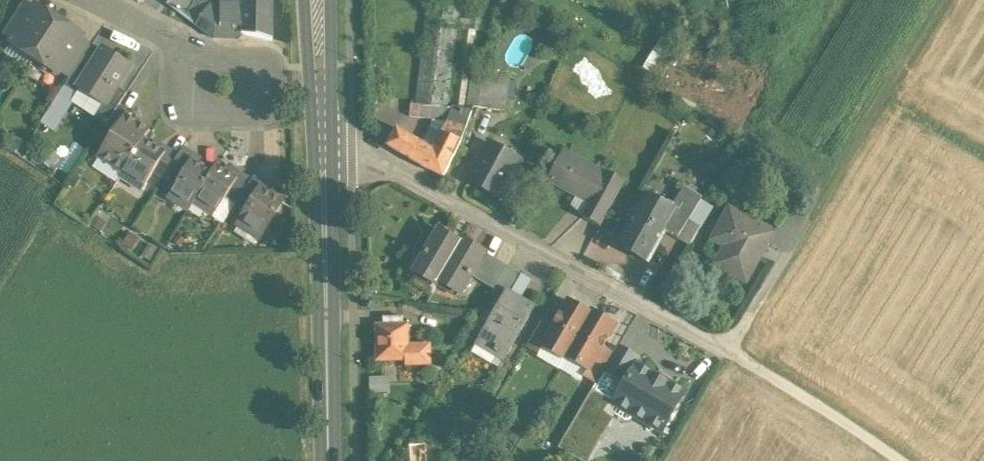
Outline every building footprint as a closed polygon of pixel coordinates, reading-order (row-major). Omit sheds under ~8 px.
[(167,4),(184,17),(197,1),(196,0),(170,0),(167,4)] [(242,5),(226,5),(219,0),(197,0),(197,1),(184,17),(213,39),(239,39),(244,35),(271,41),(272,0),(242,0),(242,5)] [(414,105),(431,107),(449,109),(461,0),(426,0),(414,105)] [(23,3),(3,34),(13,40),(14,41),(33,10),(23,3)] [(59,21),(35,6),(33,10),(14,41),(13,40),(11,44),(35,59),(59,21)] [(82,36),(59,21),(35,59),(58,74),(60,71),(60,70),(79,40),(80,40),(82,36)] [(460,32),(453,110),(456,110),(469,118),(473,107),(466,106),(469,73),(474,34),(460,32)] [(79,40),(60,70),(60,71),(70,77),(84,56),(90,47),(80,40),(79,40)] [(130,67),(102,49),(94,62),(94,63),(79,88),(80,89),(103,104),(105,105),(116,87),(130,67)] [(94,62),(84,56),(70,77),(65,86),(76,94),(80,89),(79,88),(94,63),(94,62)] [(506,78),(469,73),(466,106),(473,107),(498,110),(500,98),(503,99),(506,78)] [(116,87),(105,105),(103,104),(98,112),(109,120),(118,107),(126,94),(116,87)] [(414,105),(411,105),(409,118),(429,121),(431,107),(414,105)] [(109,120),(105,128),(115,134),(128,113),(118,107),(109,120)] [(449,109),(431,107),(429,121),(440,122),(448,123),(448,118),(464,128),(466,128),(469,118),(456,110),(453,110),(449,109)] [(115,134),(99,158),(123,173),(144,141),(150,131),(138,123),(140,120),(138,115),(134,112),(128,113),(115,134)] [(464,128),(448,118),(448,123),(440,122),(439,132),(440,132),(437,141),(432,139),(429,149),(395,130),(386,147),(443,178),(461,142),(466,128),(464,128)] [(144,141),(123,173),(145,186),(154,172),(165,155),(164,154),(144,141)] [(518,159),(490,144),(470,181),(498,196),(518,159)] [(178,157),(169,171),(179,178),(191,161),(192,161),(194,157),(183,149),(178,157)] [(178,157),(167,150),(164,154),(165,155),(154,172),(164,179),(169,171),(178,157)] [(605,175),(578,160),(563,151),(557,162),(545,183),(588,206),(581,218),(598,228),(624,182),(606,173),(605,175)] [(192,161),(191,161),(179,178),(170,193),(191,206),(196,198),(212,174),(192,161)] [(236,179),(216,167),(212,174),(196,198),(217,212),(228,194),(237,180),(236,179)] [(237,180),(228,194),(239,201),(251,182),(239,175),(236,179),(237,180)] [(239,201),(235,207),(245,213),(261,189),(262,189),(265,185),(254,178),(239,201)] [(245,213),(240,221),(262,235),(282,203),(262,189),(261,189),(245,213)] [(672,210),(661,229),(666,232),(665,233),(677,239),(688,220),(689,220),(702,198),(687,189),(674,211),(672,210)] [(669,211),(648,198),(638,215),(661,229),(672,210),(670,209),(669,211)] [(772,233),(727,208),(710,238),(724,246),(714,265),(744,282),(772,233)] [(638,215),(635,214),(630,223),(625,220),(620,229),(624,232),(618,244),(648,262),(665,233),(666,232),(661,229),(638,215)] [(688,220),(677,239),(688,246),(700,226),(689,220),(688,220)] [(460,243),(438,230),(414,272),(437,285),(439,282),(461,294),(471,276),(485,253),(462,240),(460,243)] [(507,266),(485,253),(471,276),(493,289),(507,266)] [(521,274),(507,266),(493,289),(492,292),(502,298),(506,291),(510,294),(521,274)] [(510,294),(506,291),(502,298),(474,346),(502,362),(533,308),(510,294)] [(591,315),(568,301),(555,323),(542,346),(543,347),(565,359),(566,357),(591,315)] [(591,315),(566,357),(588,369),(589,370),(603,347),(615,325),(592,312),(591,315)] [(545,316),(526,347),(538,355),(543,347),(542,346),(555,323),(545,316)] [(402,318),(383,318),(383,326),(376,326),(376,360),(406,360),(407,360),(407,346),(407,325),(402,325),(402,318)] [(429,346),(407,346),(407,360),(406,360),(406,365),(429,365),(429,346)] [(603,347),(589,370),(588,369),(583,377),(595,384),(596,384),(604,370),(614,353),(603,347)] [(639,360),(617,347),(614,353),(604,370),(626,383),(637,364),(639,360)] [(685,392),(637,364),(626,383),(624,388),(631,414),(632,415),(645,423),(655,420),(662,425),(663,425),(667,424),(671,422),(671,423),(676,414),(675,409),(685,392)] [(596,384),(595,384),(560,445),(585,459),(596,439),(601,437),(606,430),(605,425),(612,413),(625,420),(630,419),(632,415),(631,414),(624,388),(626,383),(604,370),(596,384)] [(371,393),(389,393),(390,375),(372,375),(371,393)] [(662,425),(655,420),(645,423),(661,433),(667,424),(663,425),(662,425)] [(411,460),(451,460),(451,443),(410,444),(411,460)] [(486,460),(495,460),(495,451),(486,450),(486,460)]
